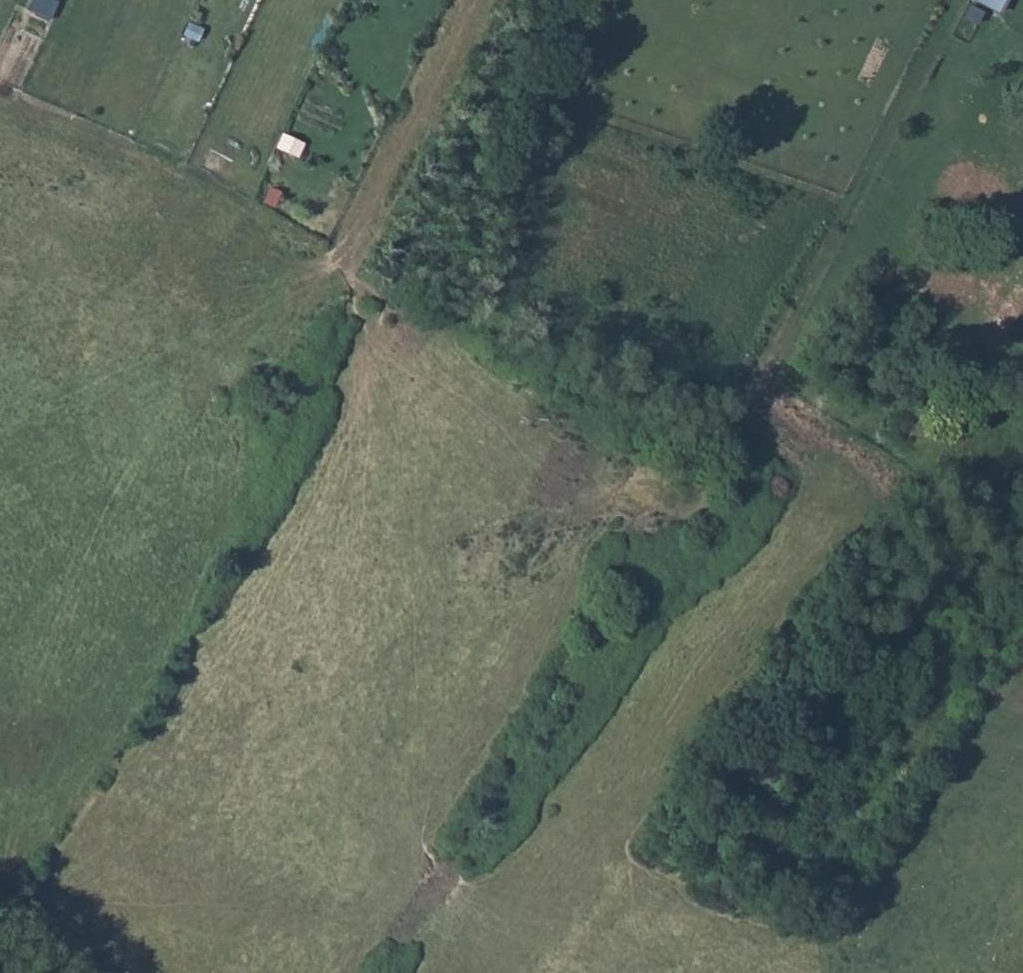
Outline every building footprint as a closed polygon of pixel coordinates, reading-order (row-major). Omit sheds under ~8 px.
[(1000,15),(1008,0),(974,0),(1000,15)]
